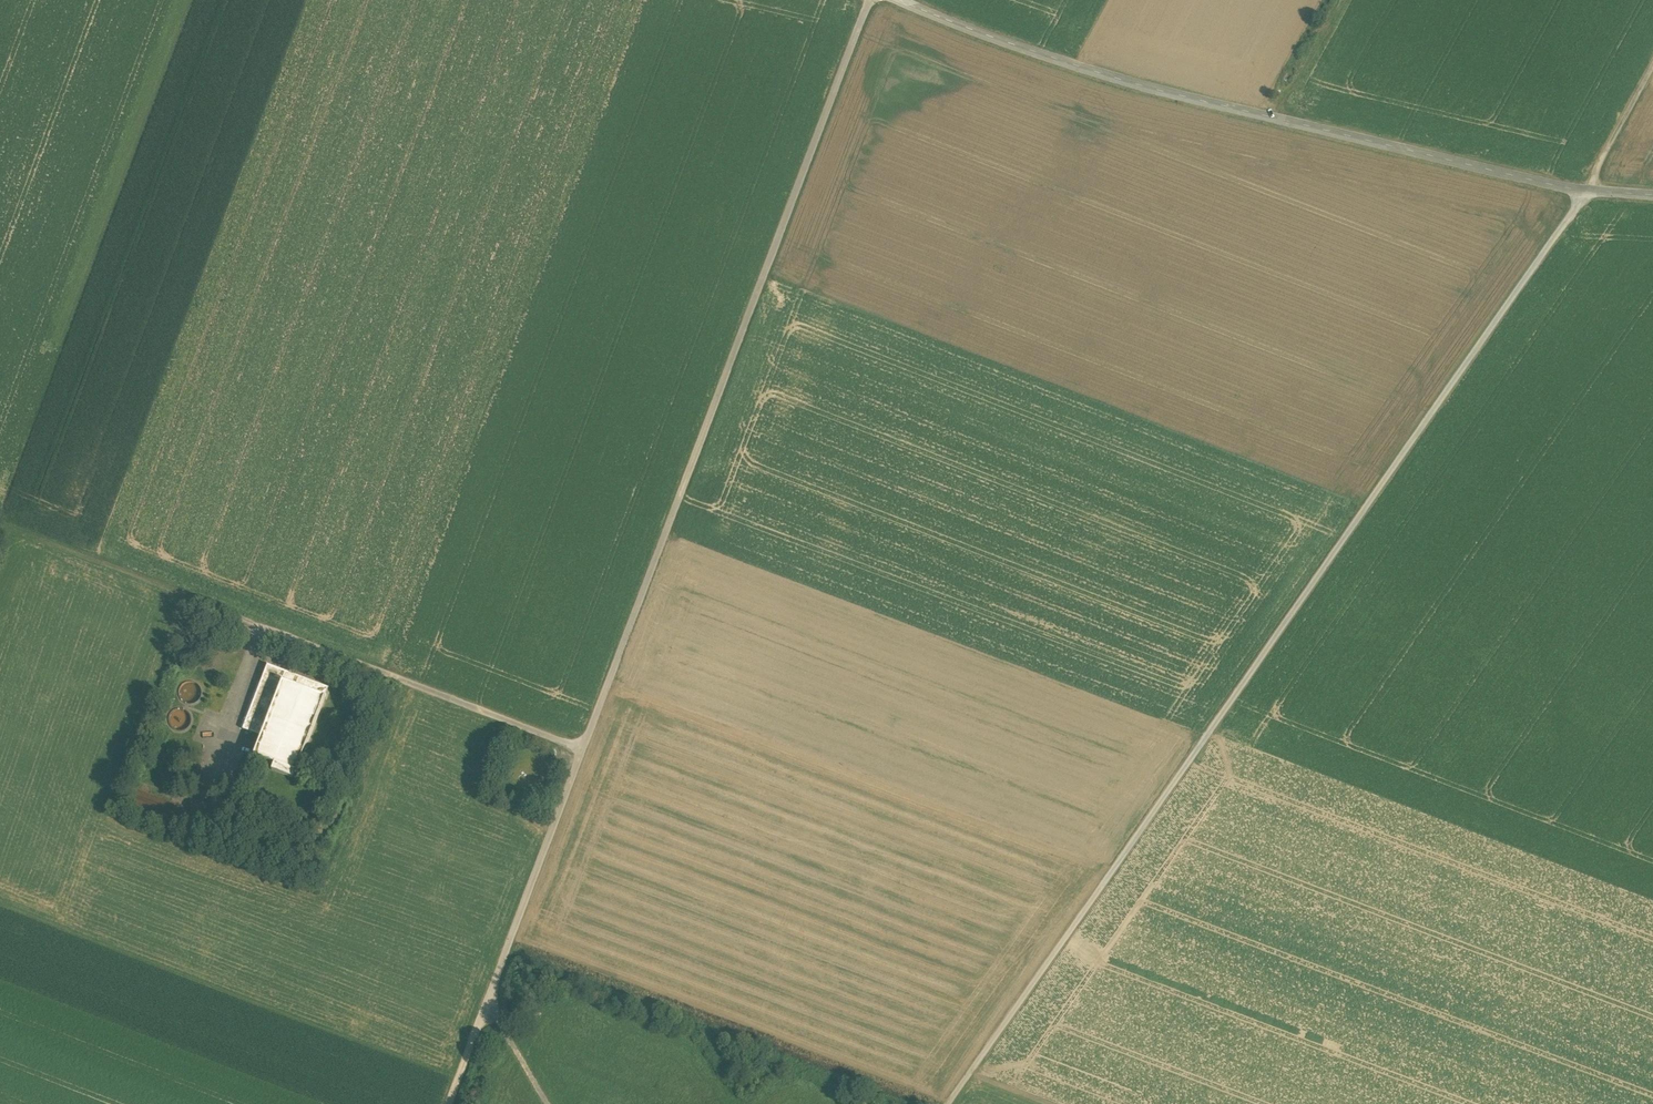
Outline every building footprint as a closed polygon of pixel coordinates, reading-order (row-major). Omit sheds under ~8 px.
[(330,689),(268,665),(243,730),(261,737),(253,756),(273,764),(270,772),(294,781),(330,689)]
